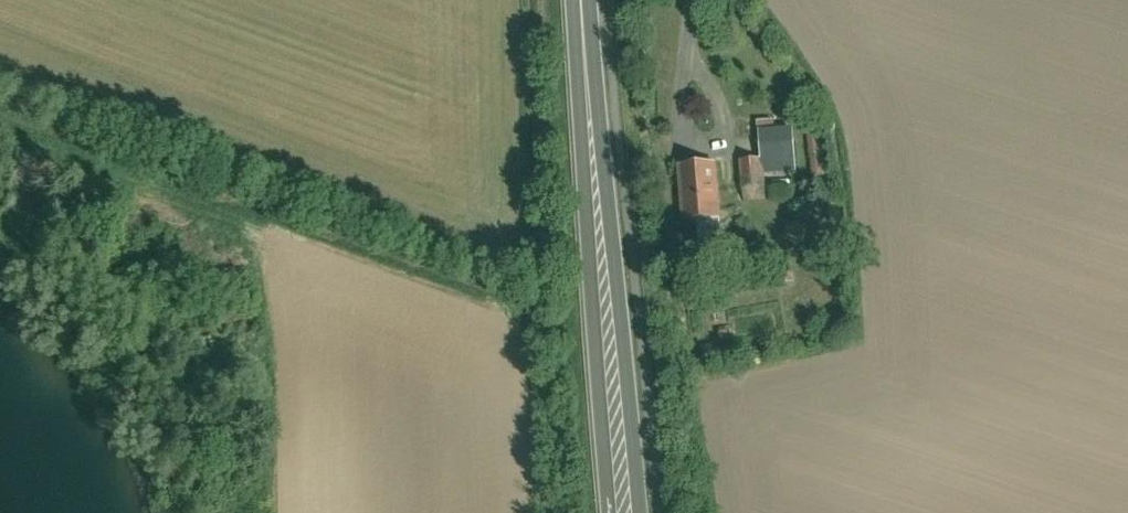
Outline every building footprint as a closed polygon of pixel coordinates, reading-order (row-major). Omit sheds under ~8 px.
[(742,168),(743,203),(766,202),(765,167),(742,168)] [(681,172),(682,233),(708,232),(707,201),(717,201),(716,171),(681,172)]
